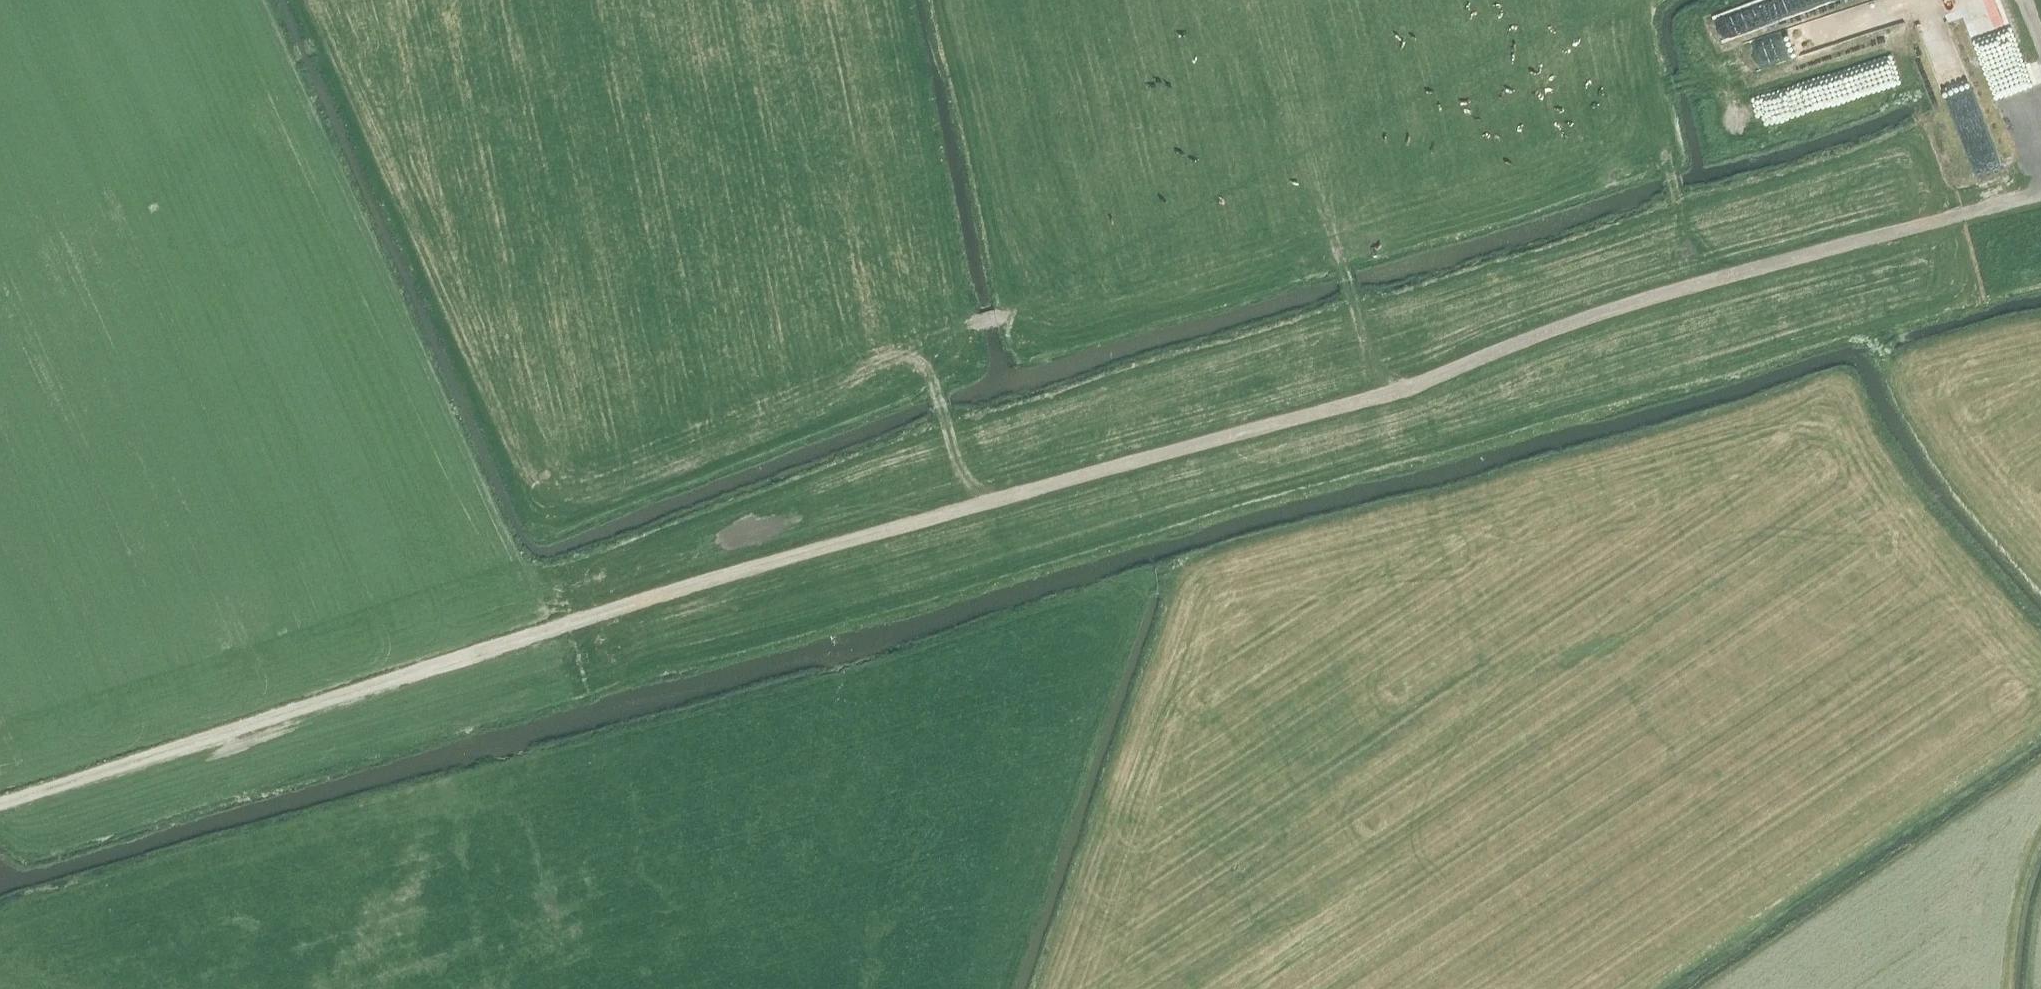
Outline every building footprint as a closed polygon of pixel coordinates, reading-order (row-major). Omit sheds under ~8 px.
[(1782,52),(1775,32),(1748,42),(1758,68),(1777,60),(1775,55),(1782,52)]
